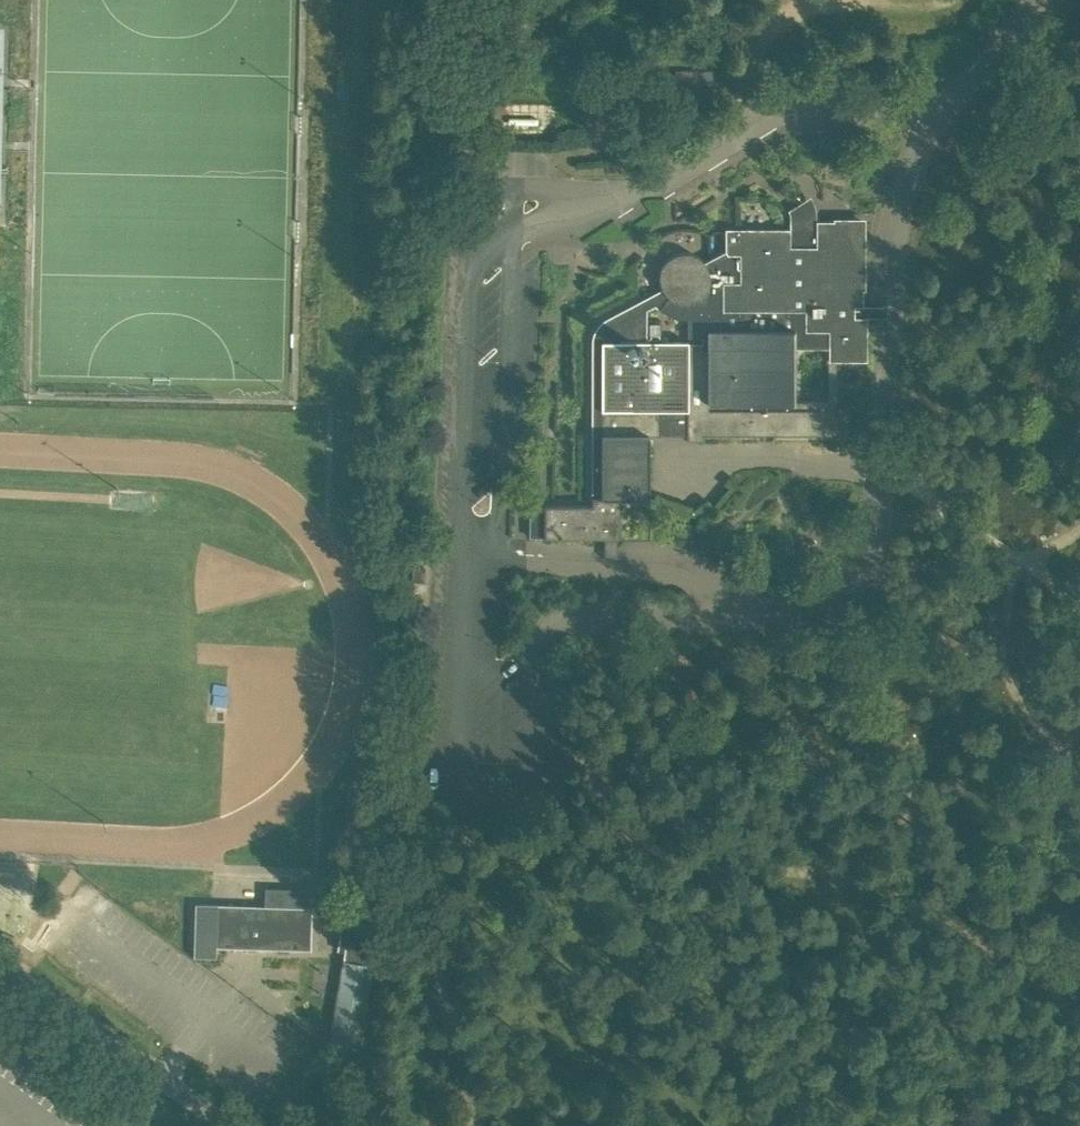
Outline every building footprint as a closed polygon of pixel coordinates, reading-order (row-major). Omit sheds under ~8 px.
[(674,107),(711,108),(712,70),(675,70),(674,107)] [(545,537),(615,537),(620,537),(620,497),(649,497),(649,435),(643,435),(643,410),(688,410),(687,434),(843,434),(843,408),(835,408),(835,401),(797,401),(797,346),(829,346),(829,359),(867,359),(867,315),(863,315),(863,219),(817,219),(817,231),(726,231),(726,253),(704,264),(702,262),(700,260),(698,259),(695,257),(692,256),(689,256),(686,255),(683,255),(680,256),(678,256),(675,257),(672,259),(670,260),(667,262),(665,264),(664,267),(662,269),(661,272),(660,275),(660,278),(660,281),(660,284),(660,287),(661,289),(663,292),(606,318),(596,332),(592,345),(592,504),(545,504),(545,505),(530,505),(530,533),(545,533),(545,537)] [(425,582),(426,567),(412,566),(412,581),(425,582)] [(218,903),(218,904),(217,945),(311,948),(312,906),(218,903)] [(217,945),(218,904),(195,904),(194,946),(216,947),(217,945)] [(374,954),(384,956),(385,932),(383,932),(386,914),(345,908),(339,948),(345,949),(333,1024),(343,1026),(341,1043),(360,1046),(374,954)] [(216,957),(216,947),(194,946),(194,957),(216,957)]
